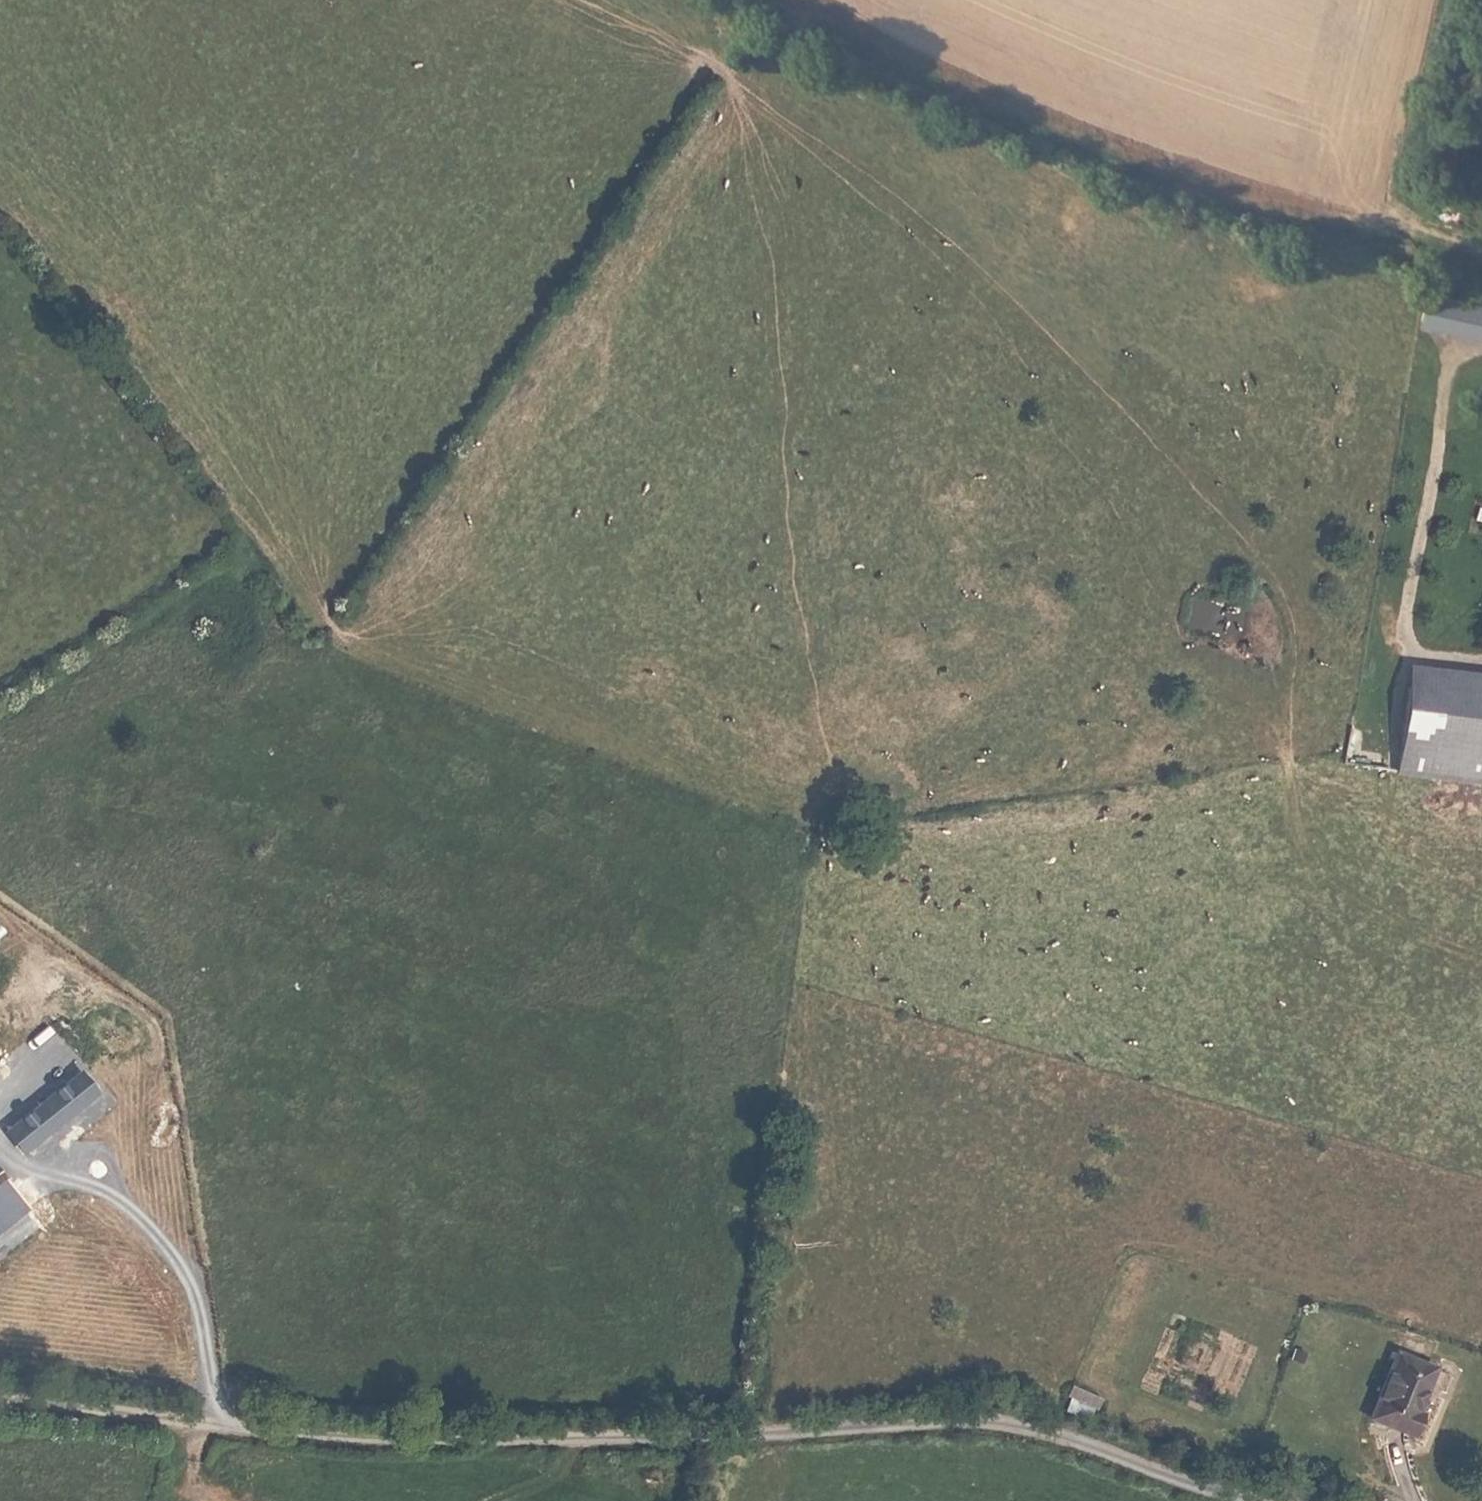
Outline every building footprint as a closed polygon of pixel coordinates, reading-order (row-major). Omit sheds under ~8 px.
[(1481,339),(1481,302),(1427,288),(1417,322),(1481,339)] [(1481,778),(1481,689),(1401,678),(1389,765),(1481,778)] [(18,1128),(52,1099),(72,1082),(58,1066),(0,1114),(0,1137),(1,1139),(5,1137),(18,1128)] [(1363,1408),(1408,1426),(1418,1404),(1411,1401),(1429,1358),(1390,1342),(1363,1408)]
